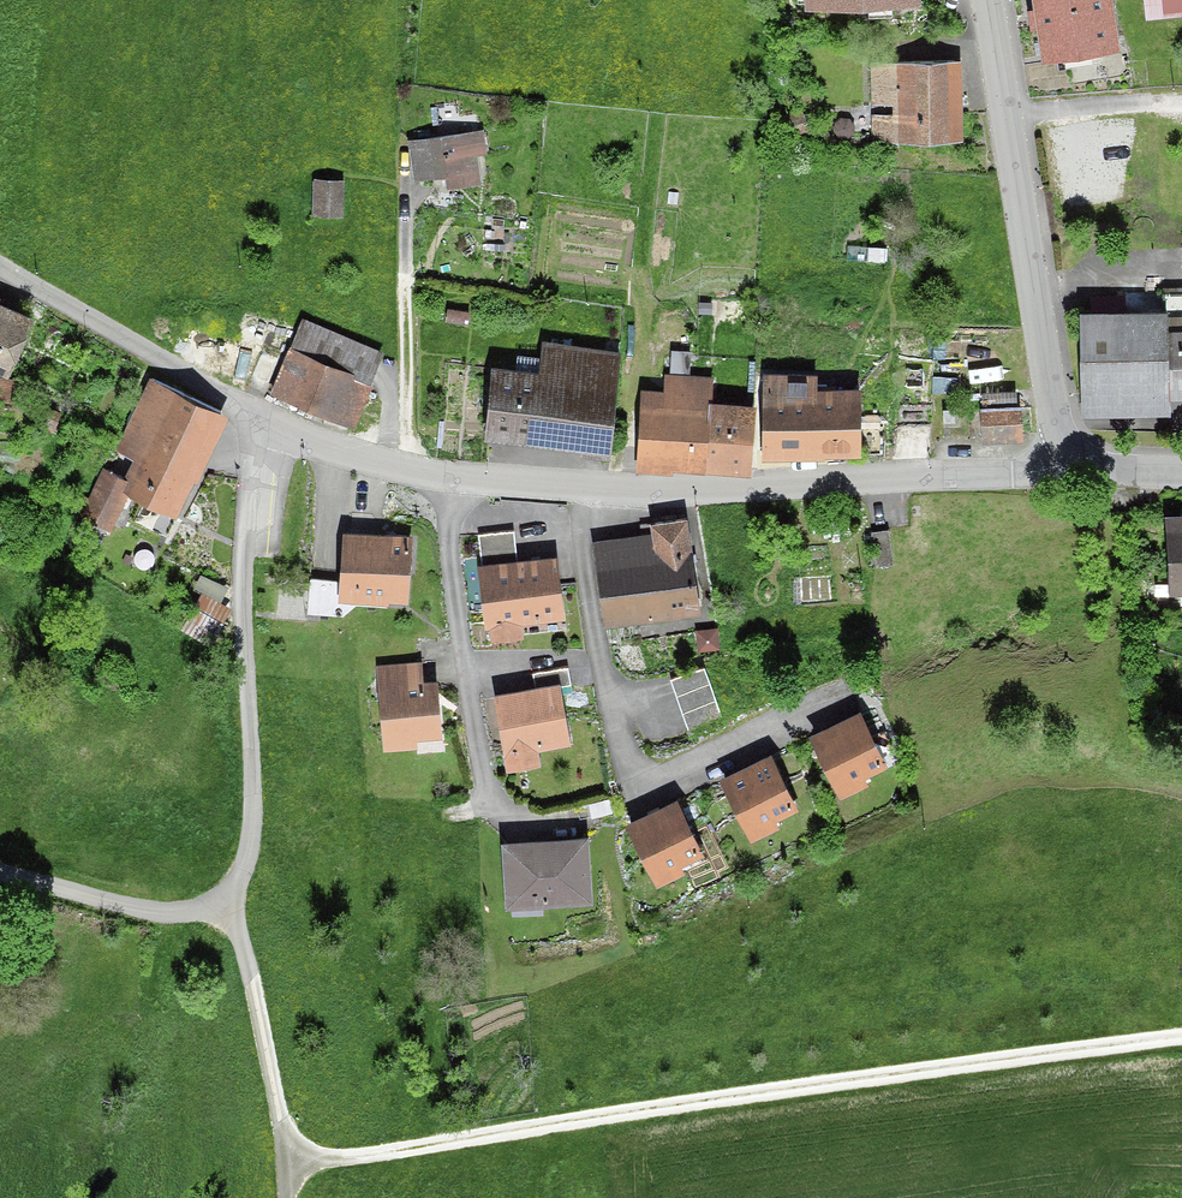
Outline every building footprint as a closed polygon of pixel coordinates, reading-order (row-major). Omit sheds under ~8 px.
[(1049,61),(1120,53),(1114,0),(1043,0),(1049,61)] [(1146,19),(1181,19),(1181,0),(1146,0),(1146,19)] [(968,60),(875,61),(877,142),(970,140),(968,60)] [(486,131),(409,142),(416,184),(492,172),(486,131)] [(345,181),(313,180),(312,218),(344,219),(345,181)] [(0,293),(0,370),(23,380),(51,314),(0,293)] [(1168,314),(1078,313),(1077,421),(1167,422),(1168,402),(1167,330),(1168,314)] [(1167,330),(1168,402),(1181,402),(1181,330),(1167,330)] [(381,377),(300,340),(276,391),(358,428),(381,377)] [(535,374),(490,368),(479,443),(609,461),(623,358),(539,346),(535,374)] [(235,420),(153,379),(86,515),(122,533),(143,491),(189,513),(235,420)] [(861,382),(765,381),(764,461),(860,461),(861,382)] [(756,400),(639,393),(634,474),(751,482),(756,400)] [(1026,404),(988,404),(988,442),(1026,442),(1026,404)] [(955,411),(942,411),(943,424),(955,423),(955,411)] [(1165,515),(1169,596),(1181,596),(1181,514),(1165,515)] [(421,532),(350,530),(348,599),(420,601),(421,532)] [(701,538),(606,548),(614,626),(709,616),(701,538)] [(562,555),(482,560),(487,636),(567,630),(562,555)] [(443,664),(381,669),(388,746),(450,741),(443,664)] [(568,687),(497,697),(507,766),(578,757),(568,687)] [(864,711),(815,737),(847,797),(896,770),(864,711)] [(776,756),(729,781),(758,837),(806,813),(776,756)] [(681,800),(630,822),(656,881),(706,859),(681,800)] [(590,835),(503,839),(506,907),(593,903),(590,835)]
